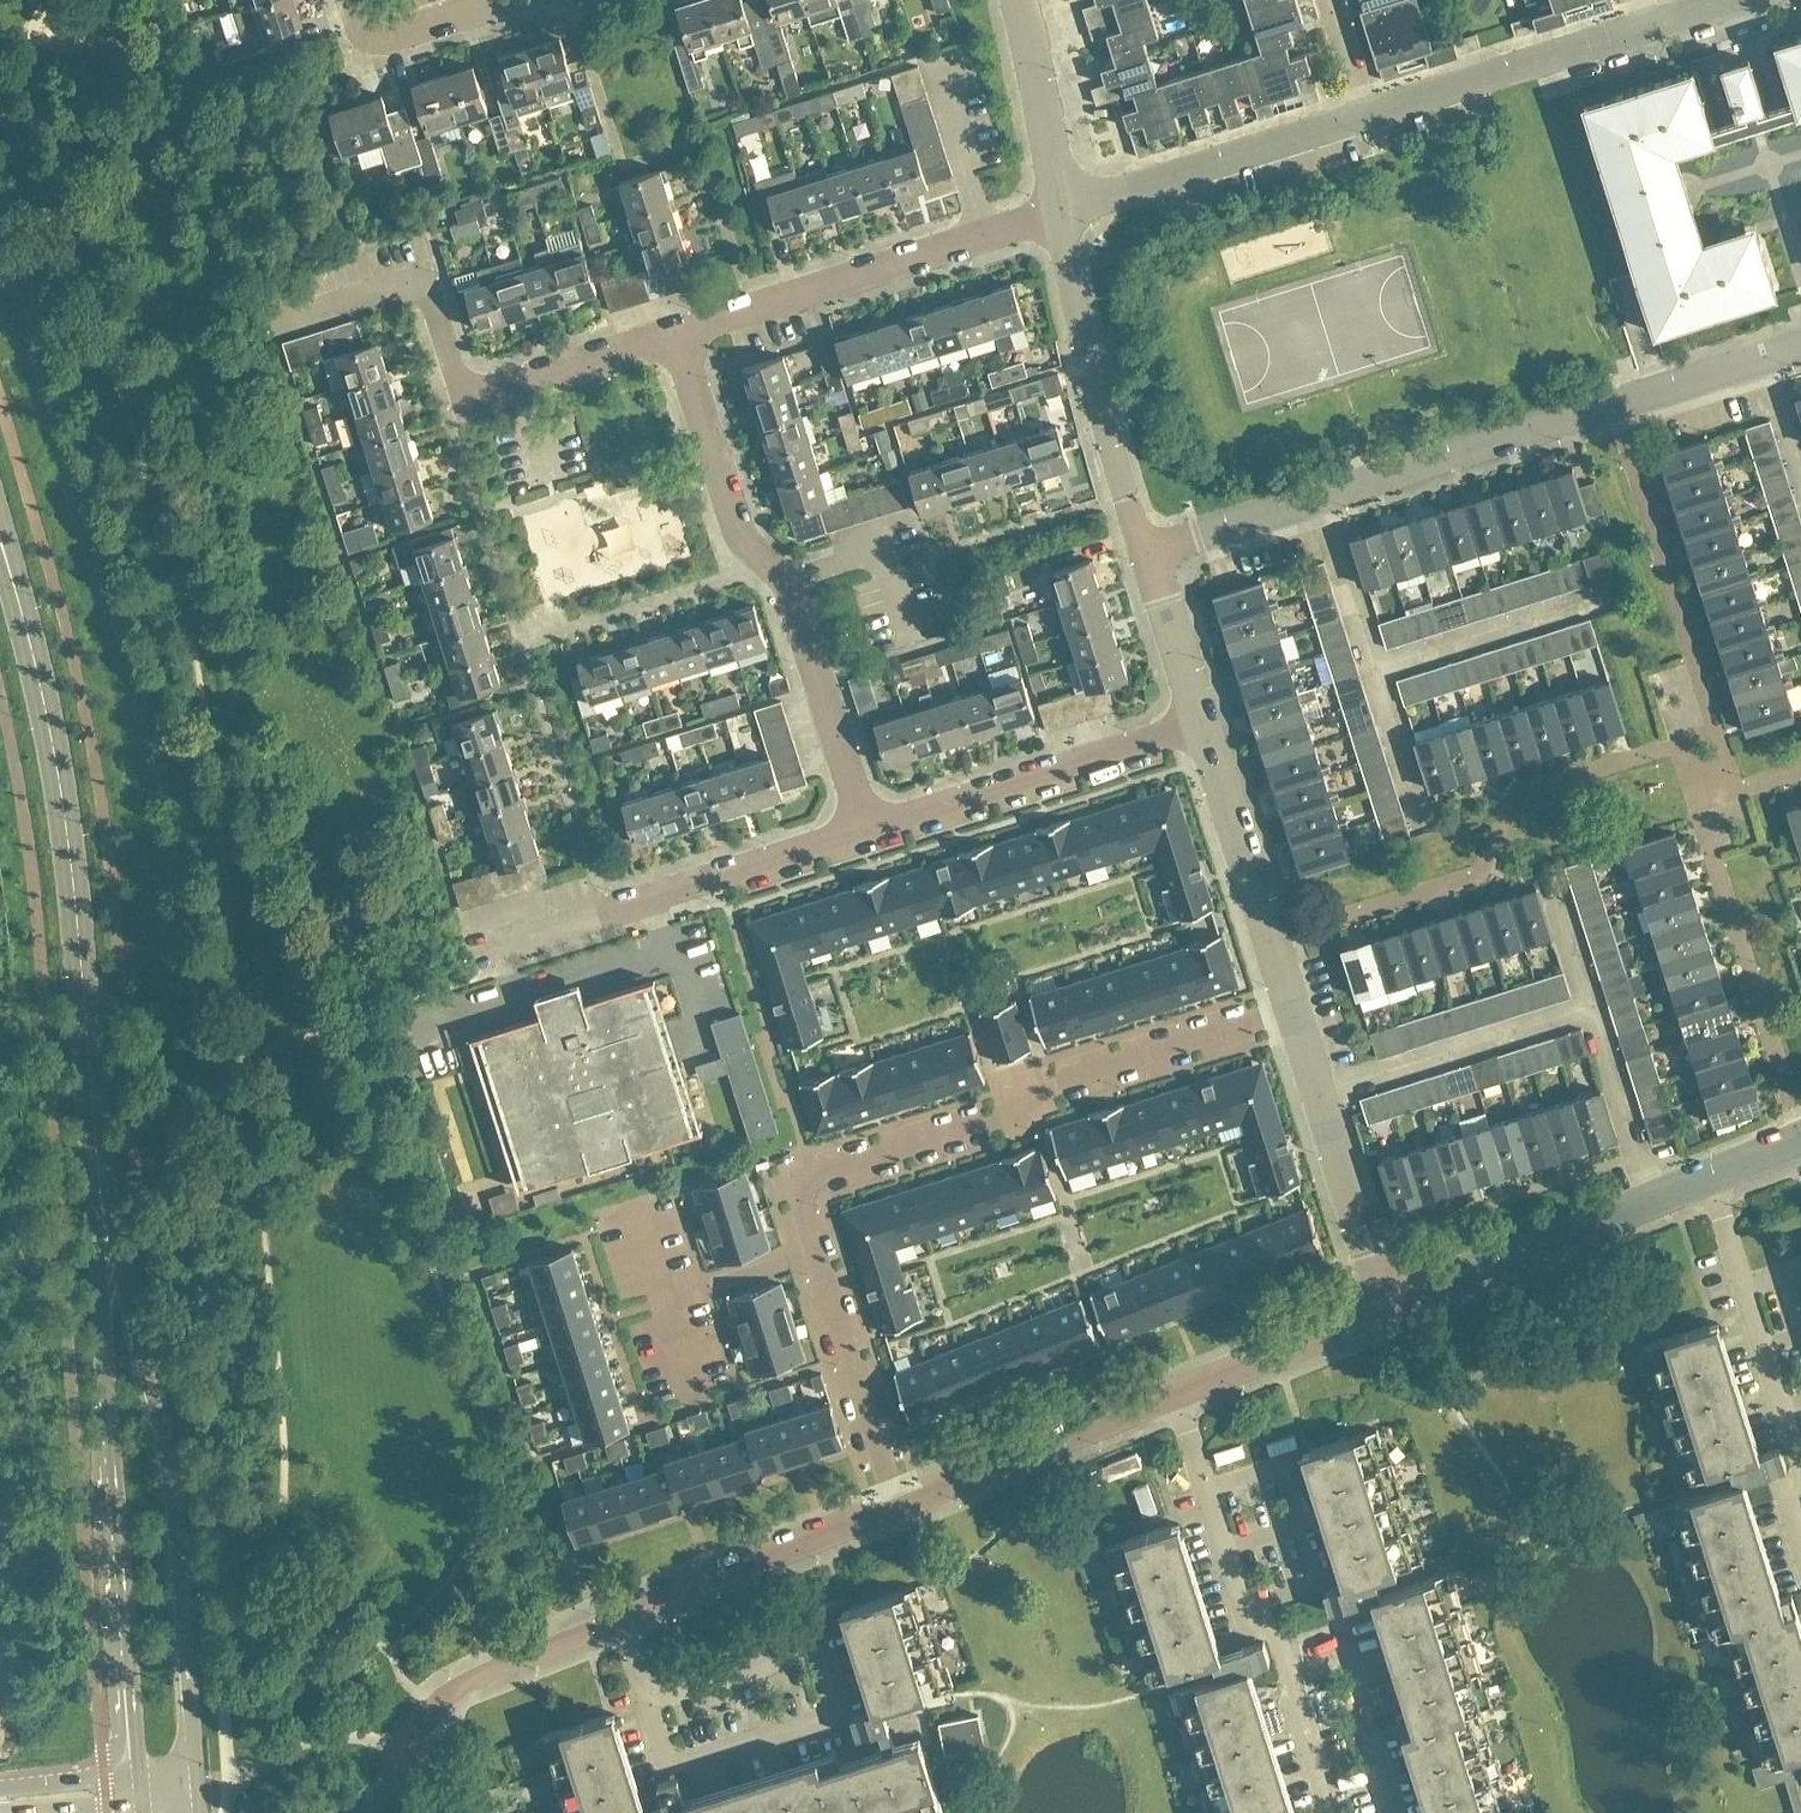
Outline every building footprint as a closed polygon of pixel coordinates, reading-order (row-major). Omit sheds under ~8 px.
[(232,11),(242,40),(217,48),(222,62),(254,52),(256,51),(252,37),(300,22),(293,0),(266,0),(232,11)] [(232,11),(266,0),(229,0),(232,11)] [(708,0),(700,0),(694,2),(693,0),(684,0),(678,2),(679,6),(678,7),(693,53),(678,58),(689,92),(704,87),(695,60),(708,56),(706,49),(723,43),(720,39),(721,38),(708,0)] [(752,36),(741,0),(708,0),(721,38),(736,34),(740,48),(754,43),(752,36)] [(804,0),(771,0),(778,20),(794,15),(808,11),(804,0)] [(837,1),(837,0),(804,0),(808,11),(811,23),(841,15),(839,8),(836,2),(837,1)] [(867,0),(865,0),(853,4),(863,37),(878,32),(867,0)] [(947,0),(924,0),(936,38),(957,32),(947,0)] [(1147,0),(1095,0),(1096,4),(1082,9),(1087,25),(1149,5),(1147,0)] [(1314,3),(1313,0),(1244,0),(1252,23),(1314,3)] [(1350,14),(1361,10),(1360,10),(1392,0),(1345,0),(1350,14)] [(1422,16),(1430,13),(1427,2),(1419,5),(1417,0),(1392,0),(1360,10),(1361,10),(1383,81),(1438,64),(1437,61),(1480,47),(1476,34),(1455,41),(1455,40),(1432,47),(1422,16)] [(1554,9),(1533,16),(1533,17),(1530,18),(1511,24),(1515,37),(1559,23),(1559,25),(1614,8),(1611,0),(1551,0),(1554,9)] [(1294,43),(1289,27),(1319,18),(1314,3),(1252,23),(1261,52),(1286,44),(1286,45),(1294,43)] [(863,37),(853,4),(839,8),(841,15),(849,41),(863,37)] [(1158,36),(1149,5),(1087,25),(1091,40),(1106,35),(1111,50),(1127,45),(1132,60),(1148,55),(1143,41),(1158,36)] [(767,31),(777,64),(791,60),(780,27),(767,31)] [(777,64),(767,31),(752,36),(754,43),(762,69),(776,64),(777,64)] [(1776,45),(1779,53),(1795,104),(1800,102),(1800,37),(1776,45)] [(601,123),(589,86),(580,59),(567,63),(560,39),(530,49),(544,95),(548,105),(577,96),(587,127),(601,123)] [(1320,101),(1306,54),(1290,59),(1286,45),(1286,44),(1261,52),(1254,54),(1269,101),(1299,91),(1304,106),(1320,101)] [(1157,84),(1148,55),(1132,60),(1127,45),(1111,50),(1115,64),(1101,69),(1105,84),(1091,89),(1096,105),(1099,104),(1126,95),(1127,96),(1133,94),(1133,93),(1157,85),(1157,84)] [(544,95),(530,49),(500,58),(514,104),(544,95)] [(1273,116),(1269,101),(1254,54),(1224,63),(1234,95),(1249,90),(1259,120),(1273,116)] [(1723,66),(1738,114),(1763,106),(1748,58),(1723,66)] [(791,60),(777,64),(785,88),(798,84),(791,60)] [(1234,95),(1224,63),(1194,73),(1204,104),(1218,100),(1228,130),(1244,125),(1234,95)] [(487,112),(472,67),(443,76),(457,122),(487,112)] [(922,81),(917,67),(891,75),(895,90),(922,81)] [(1776,294),(1758,238),(1757,235),(1677,260),(1675,253),(1693,247),(1656,128),(1662,126),(1668,144),(1711,130),(1695,80),(1693,75),(1692,71),(1588,104),(1584,106),(1585,108),(1604,170),(1655,332),(1720,312),(1776,294)] [(1204,104),(1194,73),(1164,82),(1174,114),(1188,109),(1198,139),(1213,134),(1204,104)] [(457,122),(443,76),(413,86),(427,131),(457,122)] [(870,85),(878,112),(897,106),(888,80),(870,85)] [(900,103),(926,95),(922,81),(895,90),(900,103)] [(1153,153),(1148,138),(1178,129),(1174,114),(1164,82),(1157,84),(1157,85),(1133,93),(1133,94),(1137,107),(1122,112),(1137,158),(1153,153)] [(854,101),(849,86),(831,91),(836,106),(854,101)] [(836,106),(831,91),(814,97),(818,112),(836,106)] [(930,108),(926,95),(900,103),(904,117),(930,108)] [(427,177),(416,141),(405,108),(387,114),(381,96),(380,97),(332,112),(330,112),(344,155),(345,154),(364,148),(366,155),(382,151),(389,174),(417,165),(421,178),(427,177)] [(796,119),(791,104),(774,110),(778,125),(796,119)] [(935,121),(930,108),(904,117),(908,130),(935,121)] [(528,146),(516,110),(503,114),(514,150),(528,146)] [(778,125),(774,110),(756,115),(761,130),(778,125)] [(514,150),(503,114),(489,118),(500,154),(514,150)] [(912,143),(939,135),(935,121),(908,130),(912,143)] [(943,148),(939,135),(912,143),(914,149),(915,148),(917,156),(943,148)] [(441,173),(429,137),(416,141),(427,177),(441,173)] [(603,137),(590,142),(596,159),(610,154),(603,137)] [(927,189),(926,184),(921,170),(917,156),(915,148),(914,149),(884,158),(897,198),(927,189)] [(948,162),(943,148),(917,156),(921,170),(948,162)] [(897,198),(884,158),(856,167),(868,207),(897,198)] [(952,176),(948,162),(921,170),(926,184),(952,176)] [(868,207),(856,167),(827,176),(839,216),(868,207)] [(839,216),(827,176),(824,168),(795,177),(798,185),(810,225),(839,216)] [(630,213),(670,201),(660,171),(620,183),(630,213)] [(551,196),(547,182),(529,188),(534,201),(551,196)] [(781,235),(810,225),(798,185),(768,194),(781,235)] [(534,201),(529,188),(512,193),(516,207),(534,201)] [(493,214),(489,200),(472,206),(476,219),(493,214)] [(670,201),(630,213),(639,242),(679,229),(670,201)] [(476,219),(472,206),(455,211),(460,225),(450,228),(455,243),(481,235),(476,219)] [(596,224),(591,206),(578,210),(583,228),(596,224)] [(602,241),(596,224),(583,228),(589,245),(602,241)] [(648,272),(655,269),(670,265),(670,264),(686,259),(688,259),(679,229),(639,242),(648,271),(648,272)] [(566,303),(597,293),(580,241),(550,251),(553,263),(562,289),(566,303)] [(525,272),(538,312),(566,303),(562,289),(553,263),(550,251),(548,247),(534,251),(539,267),(525,272)] [(695,286),(686,259),(670,264),(679,291),(695,286)] [(678,291),(670,265),(655,269),(663,296),(678,291)] [(477,271),(481,286),(466,290),(479,330),(509,321),(496,281),(491,267),(477,271)] [(663,296),(655,269),(648,272),(648,271),(642,273),(650,300),(663,296)] [(538,312),(525,272),(496,281),(509,321),(538,312)] [(650,300),(642,273),(629,277),(637,304),(650,300)] [(637,304),(629,277),(615,281),(623,308),(637,304)] [(623,308),(615,281),(602,286),(610,312),(623,308)] [(1024,326),(1012,286),(983,295),(995,335),(999,350),(1014,346),(1010,331),(1024,326)] [(995,335),(983,295),(954,304),(966,344),(995,335)] [(966,344),(954,304),(925,314),(937,353),(966,344)] [(908,362),(937,353),(925,314),(896,323),(908,362)] [(364,347),(356,323),(356,321),(341,325),(350,352),(364,347)] [(908,362),(896,323),(867,332),(880,372),(908,362)] [(350,352),(341,325),(326,330),(335,357),(338,356),(350,352)] [(335,357),(326,330),(312,335),(321,362),(335,357)] [(880,372),(867,332),(836,341),(849,381),(880,372)] [(321,362),(312,335),(297,339),(306,367),(321,362)] [(306,367),(297,339),(283,344),(291,371),(306,367)] [(364,347),(350,352),(338,356),(347,386),(387,373),(378,343),(364,347)] [(839,372),(833,354),(819,359),(825,376),(839,372)] [(793,387),(783,357),(742,370),(752,400),(793,387)] [(1025,370),(1023,363),(1005,369),(1009,382),(1027,377),(1025,370)] [(1036,367),(1025,370),(1027,377),(1038,373),(1036,367)] [(1009,382),(1005,369),(988,374),(992,388),(1009,382)] [(844,390),(839,372),(825,376),(830,394),(844,390)] [(387,373),(347,386),(356,414),(396,402),(387,373)] [(1046,398),(1064,393),(1058,375),(1040,380),(1044,393),(1046,398)] [(1044,393),(1040,380),(1022,386),(1011,389),(1015,402),(1044,393)] [(969,395),(965,382),(947,387),(951,400),(969,395)] [(802,415),(793,387),(752,400),(761,428),(802,415)] [(951,400),(947,387),(930,393),(934,406),(951,400)] [(1015,402),(1011,389),(982,398),(986,411),(1015,402)] [(923,391),(917,392),(923,409),(928,408),(923,391)] [(923,409),(917,392),(912,394),(917,411),(923,409)] [(986,411),(982,398),(965,404),(969,417),(986,411)] [(911,413),(907,400),(890,405),(894,419),(911,413)] [(396,402),(356,414),(347,417),(356,446),(365,443),(405,430),(396,402)] [(894,419),(890,405),(859,415),(863,428),(894,419)] [(323,425),(317,407),(304,412),(310,429),(323,425)] [(946,424),(942,411),(925,417),(929,429),(946,424)] [(857,430),(852,413),(838,417),(843,434),(857,430)] [(811,444),(802,415),(761,428),(770,457),(811,444)] [(929,429),(925,417),(908,422),(912,435),(929,429)] [(1778,448),(1769,421),(1744,429),(1752,456),(1778,448)] [(328,442),(323,425),(310,429),(315,446),(328,442)] [(1069,467),(1056,426),(1027,436),(1039,476),(1069,467)] [(414,459),(405,430),(365,443),(374,472),(414,459)] [(862,447),(857,430),(843,434),(849,452),(862,447)] [(1027,436),(998,445),(1011,485),(1039,476),(1027,436)] [(1714,462),(1710,452),(1711,451),(1708,440),(1659,456),(1668,483),(1716,468),(1724,466),(1722,460),(1714,462)] [(820,473),(811,444),(770,457),(779,486),(820,473)] [(1011,485),(998,445),(969,454),(982,494),(1011,485)] [(1787,476),(1778,448),(1752,456),(1761,484),(1787,476)] [(881,453),(886,470),(896,467),(891,450),(881,453)] [(982,494),(969,454),(940,463),(953,503),(982,494)] [(374,472),(383,501),(424,488),(414,459),(374,472)] [(923,513),(953,503),(940,463),(910,473),(923,513)] [(341,482),(336,465),(322,469),(328,486),(341,482)] [(1591,484),(1579,487),(1573,468),(1545,477),(1560,525),(1562,532),(1568,531),(1566,523),(1575,520),(1575,521),(1601,513),(1591,484)] [(1723,490),(1719,480),(1720,479),(1716,468),(1668,483),(1677,511),(1725,496),(1734,493),(1732,487),(1723,490)] [(820,473),(779,486),(796,539),(825,530),(818,507),(818,506),(829,503),(820,473)] [(1796,503),(1787,476),(1761,484),(1770,511),(1796,503)] [(1532,534),(1535,541),(1541,539),(1539,531),(1546,529),(1547,530),(1560,525),(1545,477),(1517,486),(1532,534)] [(909,507),(901,480),(885,485),(893,512),(909,507)] [(346,499),(341,482),(328,486),(333,503),(346,499)] [(893,512),(885,485),(872,489),(880,516),(893,512)] [(1532,534),(1517,486),(1489,494),(1505,543),(1507,550),(1513,548),(1511,540),(1521,537),(1521,538),(1532,534)] [(383,501),(393,530),(433,517),(424,488),(383,501)] [(880,516),(872,489),(858,493),(867,520),(880,516)] [(867,520),(858,493),(845,498),(853,525),(867,520)] [(1494,546),(1505,543),(1489,494),(1462,503),(1477,552),(1478,551),(1494,546)] [(1731,517),(1728,507),(1729,507),(1725,496),(1677,511),(1685,538),(1734,523),(1742,521),(1740,515),(1731,517)] [(853,525),(845,498),(832,502),(840,529),(853,525)] [(840,529),(832,502),(829,503),(818,506),(818,507),(825,530),(826,533),(840,529)] [(1465,555),(1477,552),(1462,503),(1435,512),(1450,559),(1465,555)] [(1796,503),(1770,511),(1779,539),(1800,532),(1800,520),(1796,503)] [(1437,564),(1450,560),(1450,559),(1435,512),(1407,520),(1423,569),(1425,576),(1431,574),(1428,566),(1437,564)] [(1423,569),(1407,520),(1379,529),(1395,578),(1396,577),(1396,576),(1410,572),(1411,573),(1423,569)] [(1737,535),(1738,535),(1734,523),(1685,538),(1694,566),(1743,551),(1742,550),(1741,550),(1737,535)] [(471,525),(454,529),(459,548),(476,544),(471,525)] [(1395,578),(1379,529),(1351,538),(1369,593),(1376,591),(1374,584),(1384,581),(1395,578)] [(362,549),(356,531),(343,535),(349,554),(362,549)] [(399,568),(418,562),(423,579),(463,566),(454,537),(440,541),(437,532),(392,547),(399,568)] [(1779,539),(1787,567),(1800,562),(1800,532),(1779,539)] [(1757,569),(1748,572),(1746,563),(1743,551),(1694,566),(1703,593),(1751,578),(1759,576),(1757,569)] [(1608,579),(1600,553),(1583,558),(1591,584),(1608,579)] [(370,574),(364,556),(352,560),(357,578),(370,574)] [(1591,584),(1583,558),(1571,562),(1579,588),(1591,584)] [(1100,590),(1090,560),(1049,573),(1059,603),(1100,590)] [(1579,588),(1571,562),(1544,571),(1552,596),(1579,588)] [(1787,567),(1796,594),(1800,593),(1800,562),(1787,567)] [(1333,590),(1325,563),(1299,571),(1308,598),(1333,590)] [(423,579),(432,608),(472,595),(463,566),(423,579)] [(1552,596),(1544,571),(1516,580),(1524,605),(1552,596)] [(1011,593),(1005,576),(991,580),(997,598),(1011,593)] [(1703,593),(1711,621),(1760,606),(1768,603),(1766,597),(1757,600),(1755,591),(1751,578),(1703,593)] [(1524,605),(1516,580),(1489,588),(1497,614),(1524,605)] [(1214,598),(1223,626),(1272,610),(1271,609),(1271,610),(1270,609),(1279,607),(1277,601),(1269,604),(1266,595),(1267,595),(1263,582),(1214,598)] [(1497,614),(1489,588),(1461,597),(1469,622),(1497,614)] [(1109,619),(1100,590),(1059,603),(1068,632),(1109,619)] [(1342,618),(1333,590),(1308,598),(1317,626),(1342,618)] [(441,637),(482,624),(472,595),(432,608),(441,637)] [(1469,622),(1461,597),(1434,606),(1442,631),(1469,622)] [(385,623),(380,605),(367,609),(372,627),(385,623)] [(1442,631),(1434,606),(1406,614),(1414,640),(1442,631)] [(1775,624),(1766,627),(1763,618),(1764,618),(1760,606),(1711,621),(1720,649),(1769,633),(1777,631),(1775,624)] [(754,607),(724,616),(736,656),(767,647),(754,607)] [(1223,626),(1232,653),(1280,638),(1280,637),(1288,635),(1286,629),(1277,631),(1274,622),(1275,622),(1272,610),(1223,626)] [(1414,640),(1406,614),(1378,623),(1386,648),(1414,640)] [(736,656),(724,616),(695,625),(708,665),(736,656)] [(1351,646),(1342,618),(1317,626),(1325,654),(1351,646)] [(1109,619),(1068,632),(1077,660),(1118,648),(1109,619)] [(1598,644),(1591,619),(1563,628),(1571,653),(1598,644)] [(391,640),(385,623),(372,627),(378,644),(391,640)] [(491,653),(482,624),(441,637),(451,666),(491,653)] [(679,674),(708,665),(695,625),(666,634),(679,674)] [(1033,642),(1027,625),(1014,629),(1019,647),(1033,642)] [(1571,653),(1563,628),(1535,637),(1543,662),(1571,653)] [(999,647),(995,633),(977,639),(981,652),(999,647)] [(1775,655),(1771,643),(1772,643),(1769,633),(1720,649),(1729,676),(1778,660),(1785,658),(1783,652),(1775,655)] [(679,674),(666,634),(637,643),(650,683),(679,674)] [(1543,662),(1535,637),(1507,646),(1515,670),(1543,662)] [(1232,653),(1240,680),(1289,665),(1289,664),(1296,662),(1294,656),(1286,659),(1283,650),(1284,649),(1280,638),(1232,653)] [(981,652),(977,639),(959,644),(964,658),(981,652)] [(1038,660),(1033,642),(1019,647),(1025,664),(1038,660)] [(637,643),(608,652),(621,692),(650,683),(637,643)] [(1359,673),(1351,646),(1325,654),(1334,681),(1359,673)] [(1515,670),(1507,646),(1480,654),(1488,679),(1515,670)] [(1118,648),(1077,660),(1086,690),(1091,689),(1106,684),(1127,678),(1118,648)] [(941,665),(936,651),(919,657),(923,671),(941,665)] [(578,662),(583,675),(571,679),(582,715),(595,710),(592,701),(621,692),(608,652),(578,662)] [(488,687),(500,683),(491,653),(451,666),(459,693),(448,693),(452,706),(491,694),(488,687)] [(1488,679),(1480,654),(1452,663),(1460,688),(1488,679)] [(923,671),(919,657),(902,662),(906,676),(923,671)] [(1784,682),(1781,672),(1778,660),(1729,676),(1738,703),(1786,688),(1794,685),(1792,679),(1784,682)] [(404,680),(398,663),(385,667),(391,684),(404,680)] [(1460,688),(1452,663),(1424,672),(1432,697),(1460,688)] [(1304,683),(1295,686),(1292,678),(1293,677),(1289,665),(1240,680),(1249,708),(1297,693),(1297,692),(1305,689),(1304,683)] [(1432,697),(1424,672),(1397,680),(1404,705),(1432,697)] [(870,688),(866,673),(848,679),(852,693),(870,688)] [(1368,701),(1359,673),(1334,681),(1343,709),(1368,701)] [(790,691),(786,677),(768,682),(773,696),(790,691)] [(1005,727),(992,687),(990,678),(978,682),(980,691),(963,696),(976,736),(1005,727)] [(1034,718),(1022,678),(992,687),(1005,727),(1034,718)] [(409,697),(404,680),(391,684),(396,702),(409,697)] [(1625,729),(1610,680),(1582,689),(1597,737),(1617,731),(1618,736),(1625,733),(1623,729),(1625,729)] [(1114,711),(1106,684),(1091,689),(1100,715),(1114,711)] [(1306,720),(1301,705),(1302,705),(1301,703),(1319,698),(1315,686),(1297,692),(1297,693),(1249,708),(1258,736),(1306,720)] [(1792,709),(1789,700),(1790,700),(1786,688),(1738,703),(1746,731),(1800,714),(1800,708),(1800,707),(1792,709)] [(1100,715),(1091,689),(1086,690),(1078,693),(1086,720),(1100,715)] [(1597,737),(1582,689),(1554,697),(1569,746),(1589,740),(1590,744),(1597,742),(1596,738),(1597,737)] [(924,709),(905,714),(918,754),(947,745),(934,705),(930,692),(919,695),(924,709)] [(740,707),(736,693),(719,699),(723,712),(740,707)] [(1086,720),(1078,693),(1065,697),(1073,724),(1086,720)] [(976,736),(963,696),(934,705),(947,745),(976,736)] [(1073,724),(1065,697),(1051,701),(1060,728),(1073,724)] [(1569,746),(1554,697),(1527,706),(1542,755),(1561,749),(1563,753),(1570,751),(1568,747),(1569,746)] [(723,712),(719,699),(701,704),(706,718),(723,712)] [(1060,728),(1051,701),(1038,705),(1046,732),(1060,728)] [(1377,728),(1368,701),(1343,709),(1351,737),(1377,728)] [(786,716),(781,702),(755,710),(759,725),(786,716)] [(494,710),(481,714),(478,706),(433,720),(439,740),(457,734),(463,753),(503,740),(494,710)] [(1542,755),(1527,706),(1500,715),(1515,764),(1534,758),(1535,762),(1543,759),(1541,755),(1542,755)] [(682,725),(678,711),(661,717),(665,731),(682,725)] [(918,754),(905,714),(875,724),(888,764),(918,754)] [(1515,764),(1500,715),(1472,723),(1488,772),(1507,766),(1508,770),(1515,768),(1514,764),(1515,764)] [(790,730),(786,716),(759,725),(763,738),(790,730)] [(665,731),(661,717),(643,722),(647,736),(665,731)] [(1315,747),(1315,748),(1310,733),(1311,733),(1307,720),(1306,720),(1258,736),(1267,763),(1315,748),(1315,747)] [(718,737),(714,723),(696,729),(700,742),(718,737)] [(1488,772),(1472,723),(1444,732),(1460,781),(1479,775),(1480,779),(1487,777),(1486,773),(1488,772)] [(1385,756),(1377,728),(1351,737),(1360,764),(1385,756)] [(700,742),(696,729),(679,734),(683,747),(700,742)] [(794,744),(790,730),(763,738),(768,752),(794,744)] [(1460,781),(1444,732),(1416,741),(1431,790),(1451,784),(1453,788),(1460,786),(1459,781),(1460,781)] [(612,748),(608,733),(590,739),(595,753),(612,748)] [(503,740),(463,753),(472,782),(512,769),(503,740)] [(660,755),(656,741),(638,747),(643,760),(660,755)] [(798,757),(794,744),(768,752),(769,757),(770,757),(773,765),(798,757)] [(430,763),(424,745),(411,749),(417,767),(430,763)] [(643,760),(638,747),(621,752),(625,766),(643,760)] [(1319,759),(1315,748),(1267,763),(1275,790),(1324,775),(1323,775),(1323,774),(1331,771),(1329,766),(1321,769),(1318,760),(1319,759)] [(1394,784),(1385,756),(1360,764),(1369,792),(1394,784)] [(769,757),(740,767),(753,807),(783,798),(780,790),(776,777),(773,765),(770,757),(769,757)] [(773,765),(776,777),(802,769),(798,757),(773,765)] [(435,780),(430,763),(417,767),(422,784),(435,780)] [(711,776),(708,765),(696,769),(700,779),(682,785),(695,825),(724,816),(711,775),(711,776)] [(753,807),(740,767),(711,775),(724,816),(753,807)] [(512,769),(472,782),(463,785),(472,813),(481,810),(522,798),(512,769)] [(780,790),(806,782),(802,769),(776,777),(780,790)] [(1338,793),(1330,795),(1327,787),(1328,787),(1324,775),(1275,790),(1284,818),(1333,803),(1332,801),(1340,799),(1338,793)] [(1403,811),(1394,784),(1369,792),(1378,819),(1403,811)] [(695,825),(682,785),(653,794),(666,834),(695,825)] [(1155,847),(1161,864),(1196,853),(1178,797),(1166,801),(1163,790),(1140,797),(1155,847)] [(666,834),(653,794),(623,803),(636,844),(666,834)] [(1155,847),(1140,797),(1104,808),(1120,858),(1155,847)] [(522,798),(481,810),(491,840),(531,827),(522,798)] [(448,820),(443,803),(429,807),(435,824),(448,820)] [(1338,823),(1336,815),(1337,815),(1333,803),(1284,818),(1293,846),(1341,830),(1341,829),(1349,827),(1347,820),(1338,823)] [(1788,808),(1800,851),(1800,804),(1788,808)] [(1070,819),(1086,869),(1120,858),(1104,808),(1070,819)] [(1412,839),(1403,811),(1378,819),(1386,847),(1412,839)] [(1086,869),(1070,819),(1069,818),(1034,829),(1034,830),(1050,880),(1086,869)] [(453,838),(448,820),(435,824),(440,842),(453,838)] [(540,857),(531,827),(491,840),(500,869),(500,870),(508,867),(522,863),(540,857)] [(1050,880),(1034,830),(993,843),(1009,893),(1050,880)] [(1344,842),(1345,842),(1341,830),(1293,846),(1302,874),(1350,858),(1350,857),(1357,854),(1355,848),(1347,851),(1344,842)] [(1683,861),(1674,833),(1620,850),(1621,856),(1628,854),(1631,864),(1634,876),(1635,876),(1683,861)] [(1009,893),(993,843),(992,842),(960,852),(976,903),(1009,893)] [(976,903),(960,852),(957,853),(957,854),(925,865),(941,914),(941,916),(976,905),(976,903)] [(1196,853),(1161,864),(1168,886),(1162,888),(1173,921),(1213,908),(1196,853)] [(1599,887),(1590,859),(1565,867),(1574,895),(1599,887)] [(1683,861),(1635,876),(1640,891),(1639,892),(1643,903),(1643,904),(1692,889),(1683,861)] [(530,888),(522,863),(508,867),(516,893),(530,888)] [(941,914),(925,865),(888,876),(904,926),(941,914)] [(516,893),(508,867),(500,870),(500,869),(494,871),(502,897),(516,893)] [(502,897),(494,871),(480,875),(489,901),(502,897)] [(489,901),(480,875),(467,879),(475,905),(489,901)] [(904,926),(888,876),(888,875),(853,886),(853,887),(869,937),(904,926)] [(475,905),(467,879),(454,883),(462,910),(475,905)] [(1633,881),(1606,892),(1611,903),(1638,892),(1633,881)] [(869,937),(853,887),(819,898),(835,948),(869,937)] [(1607,915),(1599,887),(1574,895),(1582,923),(1607,915)] [(1552,936),(1536,888),(1509,897),(1524,944),(1526,952),(1532,950),(1529,943),(1539,940),(1552,936)] [(1701,916),(1692,889),(1643,904),(1643,903),(1637,905),(1638,910),(1645,908),(1649,920),(1648,920),(1651,930),(1652,932),(1652,931),(1701,916)] [(1524,944),(1509,897),(1481,905),(1497,953),(1511,948),(1511,949),(1523,945),(1524,944)] [(784,909),(800,959),(835,948),(819,898),(784,909)] [(1497,953),(1481,905),(1454,914),(1469,962),(1484,957),(1484,958),(1496,954),(1495,954),(1497,953)] [(751,931),(769,989),(805,978),(800,959),(784,909),(760,916),(763,927),(751,931)] [(1469,962),(1454,914),(1426,923),(1441,970),(1456,966),(1457,966),(1468,963),(1468,962),(1469,962)] [(1616,942),(1607,915),(1582,923),(1591,950),(1616,942)] [(1709,943),(1701,916),(1652,931),(1652,932),(1651,930),(1645,932),(1647,938),(1654,935),(1657,946),(1656,947),(1660,959),(1661,959),(1709,943)] [(1441,970),(1426,923),(1399,932),(1414,979),(1429,974),(1430,975),(1442,971),(1441,970)] [(1414,979),(1399,932),(1371,941),(1387,988),(1402,983),(1402,984),(1414,980),(1413,979),(1414,979)] [(1190,944),(1206,994),(1238,984),(1222,933),(1190,944)] [(1387,988),(1371,941),(1343,949),(1361,1004),(1367,1001),(1365,995),(1374,992),(1374,993),(1386,989),(1386,988),(1387,988)] [(1618,948),(1616,942),(1591,950),(1600,978),(1625,970),(1621,958),(1618,948)] [(1665,975),(1669,986),(1718,971),(1709,943),(1661,959),(1666,975),(1665,975)] [(1158,955),(1174,1004),(1206,994),(1190,944),(1187,945),(1187,946),(1158,955)] [(1628,945),(1618,948),(1621,958),(1631,954),(1628,945)] [(1126,965),(1141,1015),(1174,1004),(1158,955),(1126,965)] [(1094,975),(1109,1025),(1141,1015),(1126,965),(1094,975)] [(1633,998),(1625,970),(1600,978),(1609,1005),(1633,998)] [(1718,971),(1669,986),(1663,988),(1664,993),(1671,990),(1675,1002),(1674,1002),(1678,1014),(1727,998),(1718,971)] [(1571,998),(1563,973),(1536,982),(1544,1007),(1571,998)] [(1077,1035),(1109,1025),(1094,975),(1061,986),(1077,1035)] [(805,978),(769,989),(787,1047),(823,1036),(805,978)] [(527,1186),(696,1132),(647,980),(584,1000),(578,982),(535,996),(541,1014),(478,1034),(527,1186)] [(1544,1007),(1536,982),(1508,990),(1516,1016),(1544,1007)] [(1077,1035),(1061,986),(1029,996),(1036,1018),(1035,1018),(1037,1023),(1038,1023),(1045,1045),(1077,1035)] [(1516,1016),(1508,990),(1481,999),(1489,1024),(1516,1016)] [(1642,1025),(1633,998),(1609,1005),(1617,1033),(1642,1025)] [(1735,1026),(1727,998),(1678,1014),(1672,1015),(1673,1020),(1680,1018),(1684,1030),(1683,1030),(1686,1041),(1735,1026)] [(1489,1024),(1481,999),(1453,1008),(1461,1033),(1489,1024)] [(1031,1050),(1015,1000),(980,1012),(995,1061),(1031,1050)] [(1461,1033),(1453,1008),(1425,1017),(1433,1042),(1461,1033)] [(777,1131),(740,1012),(713,1021),(751,1140),(777,1131)] [(1433,1042),(1425,1017),(1398,1026),(1406,1051),(1433,1042)] [(1651,1053),(1642,1025),(1617,1033),(1626,1061),(1651,1053)] [(1406,1051),(1398,1026),(1370,1034),(1378,1059),(1406,1051)] [(1735,1026),(1686,1041),(1681,1043),(1682,1048),(1688,1046),(1692,1058),(1691,1058),(1695,1069),(1696,1068),(1744,1053),(1735,1026)] [(1589,1055),(1581,1030),(1554,1039),(1562,1064),(1589,1055)] [(970,1031),(938,1041),(953,1090),(985,1080),(978,1058),(979,1058),(978,1052),(977,1053),(970,1031)] [(1562,1064),(1554,1039),(1526,1048),(1534,1073),(1562,1064)] [(953,1090),(938,1041),(906,1051),(921,1100),(953,1090)] [(1534,1073),(1526,1048),(1499,1056),(1507,1081),(1534,1073)] [(874,1061),(889,1111),(921,1100),(906,1051),(874,1061)] [(1660,1081),(1651,1053),(1626,1061),(1635,1088),(1660,1081)] [(1700,1085),(1703,1096),(1753,1081),(1744,1053),(1696,1068),(1701,1085),(1700,1085)] [(1507,1081),(1499,1056),(1471,1065),(1479,1090),(1507,1081)] [(837,1073),(852,1122),(889,1111),(874,1061),(873,1060),(838,1071),(838,1072),(837,1073)] [(1242,1121),(1248,1141),(1284,1130),(1265,1071),(1253,1075),(1249,1065),(1226,1072),(1242,1121)] [(1479,1090),(1471,1065),(1443,1074),(1451,1099),(1479,1090)] [(815,1134),(852,1122),(837,1073),(835,1073),(835,1072),(799,1083),(815,1134)] [(1242,1121),(1226,1072),(1191,1083),(1207,1132),(1242,1121)] [(1424,1108),(1451,1099),(1443,1074),(1416,1083),(1424,1108)] [(1668,1108),(1660,1081),(1635,1088),(1643,1116),(1668,1108)] [(1709,1112),(1713,1125),(1762,1109),(1753,1081),(1703,1096),(1697,1097),(1699,1103),(1706,1100),(1710,1112),(1709,1112)] [(1207,1132),(1191,1083),(1156,1094),(1171,1144),(1207,1132)] [(1424,1108),(1416,1083),(1388,1091),(1396,1116),(1424,1108)] [(1396,1116),(1388,1091),(1361,1100),(1369,1125),(1396,1116)] [(1616,1139),(1601,1091),(1573,1100),(1588,1148),(1607,1142),(1608,1147),(1615,1145),(1614,1140),(1616,1139)] [(1171,1144),(1156,1094),(1124,1104),(1123,1103),(1120,1104),(1136,1155),(1171,1144)] [(1588,1148),(1573,1100),(1546,1109),(1561,1157),(1580,1151),(1581,1156),(1589,1154),(1587,1148),(1588,1148)] [(1136,1155),(1120,1104),(1088,1114),(1088,1115),(1085,1116),(1101,1166),(1136,1155)] [(1677,1136),(1668,1108),(1643,1116),(1652,1144),(1677,1136)] [(1561,1157),(1546,1109),(1518,1118),(1533,1166),(1552,1160),(1554,1165),(1561,1162),(1560,1157),(1561,1157)] [(1101,1166),(1085,1116),(1050,1128),(1066,1177),(1101,1166)] [(1533,1166),(1518,1118),(1491,1126),(1506,1174),(1525,1169),(1526,1174),(1534,1171),(1532,1166),(1533,1166)] [(1695,1125),(1683,1129),(1688,1143),(1700,1139),(1695,1125)] [(1506,1174),(1491,1126),(1463,1135),(1478,1183),(1497,1177),(1499,1182),(1507,1180),(1505,1175),(1506,1174)] [(1284,1130),(1248,1141),(1254,1161),(1250,1162),(1259,1196),(1301,1183),(1284,1130)] [(1478,1183),(1463,1135),(1435,1144),(1451,1192),(1469,1186),(1471,1191),(1479,1189),(1477,1184),(1478,1183)] [(1451,1192),(1435,1144),(1408,1152),(1423,1201),(1442,1195),(1444,1200),(1451,1198),(1449,1192),(1451,1192)] [(1035,1147),(1008,1156),(1024,1206),(1056,1196),(1050,1174),(1051,1174),(1049,1168),(1048,1169),(1041,1147),(1035,1148),(1035,1147)] [(1422,1201),(1423,1201),(1408,1152),(1380,1161),(1395,1209),(1415,1203),(1416,1209),(1423,1206),(1422,1201)] [(991,1217),(1024,1206),(1008,1156),(1000,1158),(1000,1160),(976,1167),(991,1217)] [(959,1227),(991,1217),(976,1167),(943,1178),(959,1227)] [(757,1209),(746,1172),(720,1180),(731,1218),(757,1209)] [(926,1237),(959,1227),(943,1178),(911,1188),(926,1237)] [(694,1188),(705,1226),(731,1218),(720,1180),(694,1188)] [(558,1186),(534,1194),(537,1203),(561,1196),(558,1186)] [(894,1247),(926,1237),(911,1188),(878,1198),(894,1247)] [(894,1247),(878,1198),(843,1209),(864,1278),(900,1267),(894,1247)] [(1308,1207),(1274,1221),(1293,1269),(1324,1257),(1317,1235),(1318,1234),(1316,1229),(1315,1229),(1308,1207)] [(769,1247),(757,1209),(731,1218),(743,1255),(769,1247)] [(743,1255),(731,1218),(705,1226),(717,1263),(743,1255)] [(1262,1281),(1293,1269),(1274,1221),(1243,1233),(1262,1281)] [(1232,1293),(1262,1281),(1243,1233),(1213,1245),(1232,1293)] [(1201,1306),(1232,1293),(1213,1245),(1182,1257),(1201,1306)] [(536,1281),(578,1267),(572,1247),(530,1261),(536,1281)] [(1170,1318),(1201,1306),(1182,1257),(1151,1270),(1170,1318)] [(578,1267),(536,1281),(542,1300),(585,1287),(578,1267)] [(900,1267),(864,1278),(881,1331),(922,1318),(912,1285),(906,1286),(900,1267)] [(1170,1318),(1151,1270),(1121,1282),(1140,1330),(1170,1318)] [(499,1281),(496,1271),(481,1276),(485,1286),(499,1281)] [(1140,1330),(1121,1282),(1090,1294),(1099,1315),(1098,1316),(1100,1321),(1101,1321),(1109,1342),(1140,1330)] [(792,1320),(781,1283),(755,1291),(766,1328),(792,1320)] [(585,1287),(542,1300),(549,1320),(591,1307),(585,1287)] [(729,1299),(740,1337),(766,1328),(755,1291),(729,1299)] [(1049,1310),(1069,1358),(1100,1346),(1091,1324),(1092,1324),(1090,1319),(1089,1319),(1080,1298),(1049,1310)] [(494,1316),(509,1312),(506,1302),(491,1307),(494,1316)] [(555,1340),(597,1327),(591,1307),(549,1321),(555,1340)] [(1069,1358),(1049,1310),(1018,1323),(1038,1371),(1069,1358)] [(509,1312),(494,1316),(497,1326),(512,1321),(509,1312)] [(804,1358),(792,1320),(766,1328),(778,1366),(804,1358)] [(1038,1371),(1018,1323),(987,1335),(1006,1383),(1038,1371)] [(1759,1457),(1728,1359),(1717,1324),(1709,1326),(1673,1338),(1644,1347),(1654,1382),(1664,1413),(1675,1447),(1679,1459),(1684,1478),(1685,1481),(1729,1467),(1730,1467),(1739,1464),(1753,1460),(1759,1457)] [(597,1327),(555,1340),(561,1360),(604,1347),(597,1327)] [(778,1366),(766,1328),(740,1337),(752,1374),(778,1366)] [(1006,1383),(987,1335),(956,1347),(975,1396),(1006,1383)] [(504,1346),(507,1356),(521,1351),(518,1341),(504,1346)] [(604,1347),(561,1360),(568,1380),(610,1367),(604,1347)] [(944,1408),(975,1396),(956,1347),(925,1360),(944,1408)] [(524,1361),(521,1351),(507,1356),(510,1365),(524,1361)] [(910,1422),(944,1408),(925,1360),(894,1372),(901,1394),(900,1395),(902,1400),(903,1400),(910,1422)] [(610,1367),(568,1380),(574,1400),(616,1387),(610,1367)] [(821,1373),(811,1376),(815,1391),(825,1388),(821,1373)] [(519,1395),(534,1390),(531,1381),(516,1385),(519,1395)] [(788,1383),(778,1386),(783,1401),(793,1398),(788,1383)] [(783,1401),(778,1386),(769,1389),(773,1404),(783,1401)] [(622,1407),(616,1387),(574,1400),(580,1420),(622,1407)] [(534,1390),(519,1395),(522,1405),(537,1400),(534,1390)] [(747,1396),(737,1399),(742,1414),(751,1411),(747,1396)] [(732,1417),(742,1414),(737,1399),(727,1402),(732,1417)] [(809,1409),(822,1451),(844,1444),(842,1439),(841,1439),(839,1433),(841,1433),(839,1427),(838,1428),(830,1402),(809,1409)] [(629,1427),(622,1407),(580,1420),(586,1440),(629,1427)] [(706,1409),(696,1412),(701,1427),(710,1424),(706,1409)] [(788,1416),(801,1458),(822,1451),(809,1409),(788,1416)] [(691,1430),(701,1427),(696,1412),(686,1415),(691,1430)] [(788,1416),(767,1422),(780,1465),(801,1458),(788,1416)] [(532,1434),(546,1430),(543,1420),(528,1425),(532,1434)] [(746,1429),(747,1434),(749,1434),(761,1471),(780,1465),(767,1422),(746,1429)] [(665,1425),(656,1428),(660,1443),(670,1440),(665,1425)] [(650,1446),(660,1443),(656,1428),(646,1431),(650,1446)] [(546,1430),(532,1434),(535,1444),(549,1439),(546,1430)] [(1407,1528),(1397,1496),(1387,1463),(1386,1459),(1377,1430),(1353,1437),(1346,1439),(1298,1454),(1339,1586),(1345,1585),(1345,1586),(1375,1577),(1375,1576),(1391,1572),(1418,1563),(1407,1528)] [(747,1434),(727,1441),(740,1483),(762,1476),(761,1471),(749,1434),(747,1434)] [(624,1438),(614,1441),(619,1456),(629,1453),(624,1438)] [(609,1459),(619,1456),(614,1441),(605,1444),(609,1459)] [(727,1441),(706,1447),(719,1490),(740,1483),(727,1441)] [(706,1447),(685,1454),(699,1496),(719,1490),(706,1447)] [(1766,1474),(1787,1468),(1784,1459),(1782,1451),(1781,1449),(1761,1455),(1760,1455),(1766,1474)] [(583,1451),(573,1454),(578,1469),(588,1466),(583,1451)] [(568,1472),(578,1469),(573,1454),(564,1457),(568,1472)] [(665,1460),(667,1466),(668,1465),(680,1502),(699,1496),(685,1454),(665,1460)] [(667,1466),(646,1472),(659,1515),(681,1508),(680,1502),(668,1465),(667,1466)] [(646,1472),(625,1479),(639,1521),(659,1515),(646,1472)] [(625,1479),(605,1485),(618,1528),(639,1521),(625,1479)] [(1795,1609),(1783,1613),(1741,1481),(1735,1483),(1669,1504),(1711,1638),(1723,1634),(1733,1666),(1764,1765),(1752,1768),(1759,1788),(1784,1780),(1795,1777),(1790,1758),(1800,1755),(1800,1626),(1795,1609)] [(605,1485),(584,1492),(597,1534),(618,1528),(605,1485)] [(577,1541),(597,1534),(584,1492),(563,1498),(577,1541)] [(1214,1660),(1171,1524),(1135,1536),(1104,1546),(1115,1581),(1125,1613),(1135,1645),(1146,1681),(1169,1674),(1212,1661),(1214,1660)] [(1457,1591),(1474,1584),(1467,1570),(1451,1577),(1457,1591)] [(1367,1598),(1409,1730),(1398,1733),(1423,1812),(1509,1812),(1477,1711),(1488,1708),(1446,1574),(1367,1598)] [(1339,1586),(1323,1591),(1324,1594),(1329,1611),(1351,1605),(1345,1586),(1345,1585),(1339,1586)] [(948,1688),(916,1587),(842,1610),(846,1624),(874,1711),(924,1695),(948,1688)] [(1248,1668),(1269,1661),(1263,1641),(1241,1648),(1247,1668),(1248,1668)] [(1282,1804),(1240,1669),(1173,1690),(1212,1812),(1272,1812),(1270,1808),(1282,1804)] [(614,1712),(606,1715),(538,1737),(563,1812),(646,1812),(614,1712)] [(982,1734),(978,1714),(971,1716),(940,1722),(946,1751),(984,1743),(982,1734)] [(684,1801),(687,1812),(943,1812),(944,1812),(923,1745),(920,1737),(821,1769),(818,1758),(684,1801)]
